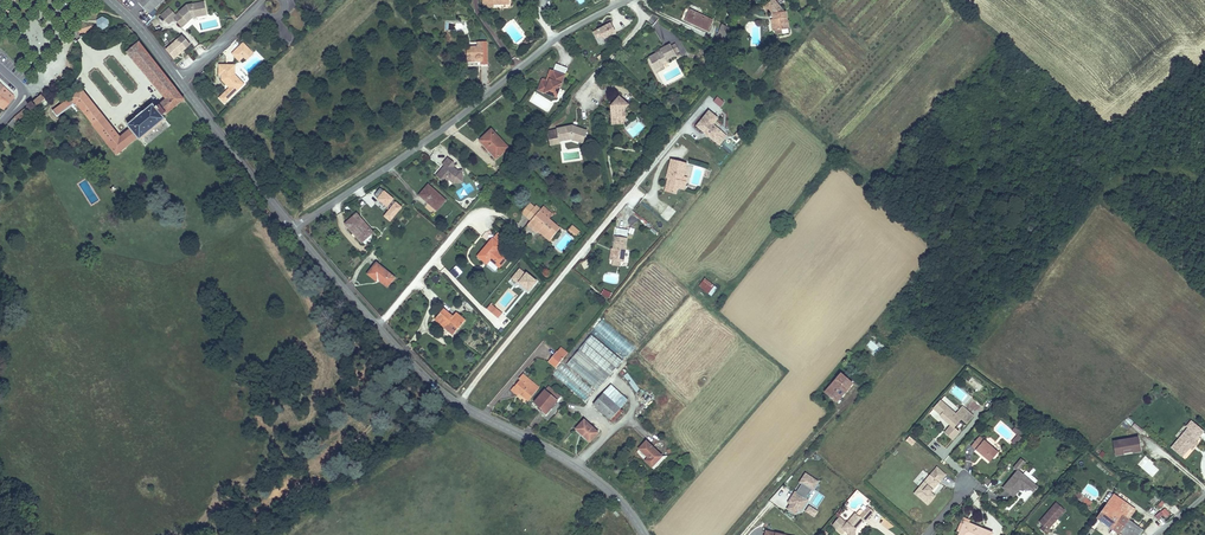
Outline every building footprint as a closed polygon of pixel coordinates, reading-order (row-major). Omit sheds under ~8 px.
[(151,13),(165,0),(139,0),(151,13)] [(495,8),(513,7),(512,0),(484,0),(484,11),(495,10),(495,8)] [(783,1),(782,0),(771,0),(768,2),(774,8),(783,1)] [(780,16),(774,8),(768,2),(760,9),(766,18),(772,18),(773,23),(770,23),(772,33),(786,31),(784,15),(780,16)] [(188,7),(173,20),(182,30),(195,19),(206,17),(203,4),(188,7)] [(712,24),(690,12),(684,23),(706,35),(712,24)] [(98,20),(98,27),(104,30),(110,26),(109,19),(103,16),(98,20)] [(200,32),(219,28),(217,19),(198,22),(200,32)] [(592,32),(598,45),(617,35),(610,23),(592,32)] [(727,32),(719,27),(713,38),(721,42),(727,32)] [(184,36),(168,50),(175,58),(191,44),(184,36)] [(242,42),(231,54),(239,63),(243,59),(247,62),(254,54),(242,42)] [(162,117),(184,99),(138,44),(127,54),(164,99),(154,107),(152,105),(127,125),(130,129),(121,137),(82,90),(54,113),(65,126),(82,112),(117,155),(138,138),(140,140),(165,120),(162,117)] [(485,72),(493,71),(492,50),(482,50),(482,54),(478,54),(478,61),(472,61),(473,70),(485,71),(485,72)] [(675,54),(682,61),(685,57),(678,50),(675,54)] [(683,62),(682,61),(675,54),(673,52),(665,59),(667,61),(663,65),(657,72),(667,81),(674,75),(671,73),(675,70),(683,62)] [(236,68),(219,68),(220,78),(222,78),(222,83),(227,87),(227,88),(229,86),(230,88),(230,91),(227,94),(233,100),(245,87),(236,78),(236,77),(236,68)] [(543,77),(542,81),(549,83),(554,71),(551,70),(548,78),(543,77)] [(549,83),(542,81),(539,90),(558,97),(566,75),(554,71),(549,83)] [(677,78),(674,75),(667,81),(670,84),(677,78)] [(1,90),(0,91),(0,109),(3,111),(12,100),(1,90)] [(17,116),(6,128),(9,131),(30,112),(31,114),(44,102),(40,97),(17,116)] [(716,97),(713,103),(722,107),(725,101),(716,97)] [(612,111),(609,111),(610,125),(618,125),(618,117),(621,114),(627,108),(617,99),(609,107),(609,108),(612,108),(612,111)] [(712,135),(713,133),(710,130),(714,125),(705,117),(693,131),(702,139),(704,137),(707,140),(706,142),(716,151),(722,144),(712,135)] [(573,126),(550,132),(552,141),(568,137),(572,139),(582,143),(587,132),(573,126)] [(507,150),(491,132),(478,143),(494,161),(507,150)] [(723,142),(713,133),(712,135),(722,144),(723,142)] [(568,137),(552,141),(553,146),(562,144),(562,142),(572,139),(568,137)] [(736,146),(741,141),(737,138),(732,143),(736,146)] [(462,179),(462,173),(455,173),(455,171),(453,169),(454,169),(453,165),(448,160),(442,166),(444,168),(435,177),(444,185),(448,181),(451,184),(457,184),(456,179),(462,179)] [(679,185),(683,170),(669,166),(664,184),(665,184),(670,185),(666,197),(675,199),(677,194),(684,195),(686,188),(679,185)] [(687,171),(683,170),(679,185),(686,188),(687,184),(684,182),(687,171)] [(670,185),(665,184),(662,195),(666,197),(670,185)] [(444,204),(427,188),(417,198),(435,214),(444,204)] [(529,208),(521,216),(526,220),(533,211),(529,208)] [(533,211),(526,220),(530,223),(527,226),(536,234),(539,232),(549,242),(559,231),(548,222),(546,225),(537,218),(540,214),(535,210),(533,211)] [(542,212),(540,214),(537,218),(546,225),(548,222),(551,219),(542,212)] [(373,231),(357,213),(345,224),(360,242),(373,231)] [(616,228),(615,236),(628,237),(628,229),(616,228)] [(569,232),(575,238),(579,234),(572,229),(569,232)] [(533,237),(544,248),(549,242),(539,232),(536,234),(533,237)] [(494,238),(501,243),(505,238),(497,233),(494,238)] [(498,241),(493,246),(502,254),(507,249),(498,241)] [(610,255),(608,266),(619,267),(623,245),(611,244),(610,255)] [(502,254),(493,246),(478,262),(487,270),(491,266),(499,274),(507,266),(499,258),(502,254)] [(376,266),(365,277),(374,284),(376,282),(385,290),(394,281),(389,277),(391,275),(386,271),(384,274),(376,266)] [(515,287),(517,285),(528,294),(537,282),(519,268),(508,282),(515,287)] [(712,297),(717,287),(703,279),(697,288),(712,297)] [(610,299),(612,293),(603,290),(601,295),(610,299)] [(464,306),(461,308),(468,315),(471,312),(464,306)] [(494,322),(498,317),(489,309),(485,313),(494,322)] [(443,327),(440,330),(450,339),(463,324),(452,315),(449,318),(440,311),(434,319),(443,327)] [(434,319),(432,322),(440,330),(443,327),(434,319)] [(628,357),(636,347),(602,320),(594,329),(628,357)] [(578,350),(604,371),(616,357),(590,335),(578,350)] [(871,340),(866,346),(877,355),(882,350),(871,340)] [(566,363),(592,385),(604,371),(578,350),(566,363)] [(557,353),(550,362),(555,367),(563,358),(557,353)] [(616,357),(604,371),(609,376),(621,361),(616,357)] [(585,401),(594,391),(562,363),(553,374),(585,401)] [(604,371),(592,385),(597,390),(609,376),(604,371)] [(840,373),(823,392),(833,401),(851,383),(840,373)] [(514,388),(520,392),(528,399),(538,387),(523,374),(519,379),(521,380),(514,388)] [(618,407),(624,399),(625,399),(609,385),(602,394),(618,407)] [(560,397),(548,386),(535,402),(540,406),(538,408),(546,414),(560,397)] [(618,407),(602,394),(591,406),(611,423),(621,411),(618,407)] [(954,418),(960,412),(945,398),(940,402),(949,409),(947,411),(954,418)] [(950,428),(947,432),(945,435),(952,442),(959,434),(953,430),(961,421),(966,425),(973,418),(963,409),(960,412),(954,418),(947,411),(949,409),(940,402),(933,411),(941,417),(940,419),(950,428)] [(928,416),(947,432),(950,428),(940,419),(941,417),(933,411),(928,416)] [(600,432),(584,419),(577,427),(592,441),(600,432)] [(1135,423),(1133,426),(1141,434),(1143,431),(1135,423)] [(1180,440),(1172,449),(1182,458),(1190,450),(1191,451),(1193,451),(1197,447),(1197,445),(1195,443),(1199,439),(1197,436),(1201,431),(1192,423),(1187,429),(1189,430),(1180,440)] [(905,441),(912,446),(916,442),(909,436),(905,441)] [(1019,436),(1013,443),(1017,445),(1022,438),(1020,436),(1019,436)] [(999,455),(980,438),(971,447),(990,464),(999,455)] [(661,455),(645,440),(638,448),(647,456),(644,459),(650,465),(661,455)] [(994,448),(996,445),(990,440),(987,443),(994,448)] [(1139,440),(1116,443),(1118,451),(1124,450),(1134,449),(1140,448),(1139,440)] [(1021,462),(1014,470),(1017,473),(1024,465),(1021,462)] [(931,491),(932,492),(945,477),(937,469),(913,496),(926,507),(934,498),(930,494),(928,493),(931,491)] [(913,481),(919,486),(929,475),(923,470),(913,481)] [(1037,490),(1018,473),(1003,489),(1013,498),(1019,491),(1020,492),(1023,492),(1024,490),(1027,492),(1031,491),(1033,494),(1037,490)] [(799,512),(803,505),(802,505),(805,501),(804,500),(810,491),(810,492),(816,484),(805,476),(799,485),(799,486),(793,495),(795,496),(793,499),(792,498),(791,497),(787,504),(789,506),(796,511),(799,512)] [(1098,500),(1077,484),(1071,492),(1092,508),(1098,500)] [(1115,498),(1112,498),(1097,518),(1096,519),(1118,534),(1142,534),(1144,532),(1129,521),(1116,511),(1122,503),(1115,498)] [(1040,524),(1044,527),(1041,531),(1046,534),(1048,534),(1050,532),(1049,530),(1065,511),(1056,504),(1040,524)] [(793,516),(796,511),(789,506),(786,511),(793,516)] [(812,518),(816,514),(808,508),(805,513),(812,518)] [(1163,515),(1166,518),(1170,515),(1164,508),(1154,516),(1158,520),(1163,515)] [(857,529),(862,523),(864,525),(870,518),(864,512),(857,519),(853,515),(845,525),(842,522),(837,528),(845,534),(854,534),(853,533),(854,533),(852,532),(855,529),(857,529)] [(968,526),(966,532),(961,530),(959,534),(990,534),(968,526)]
